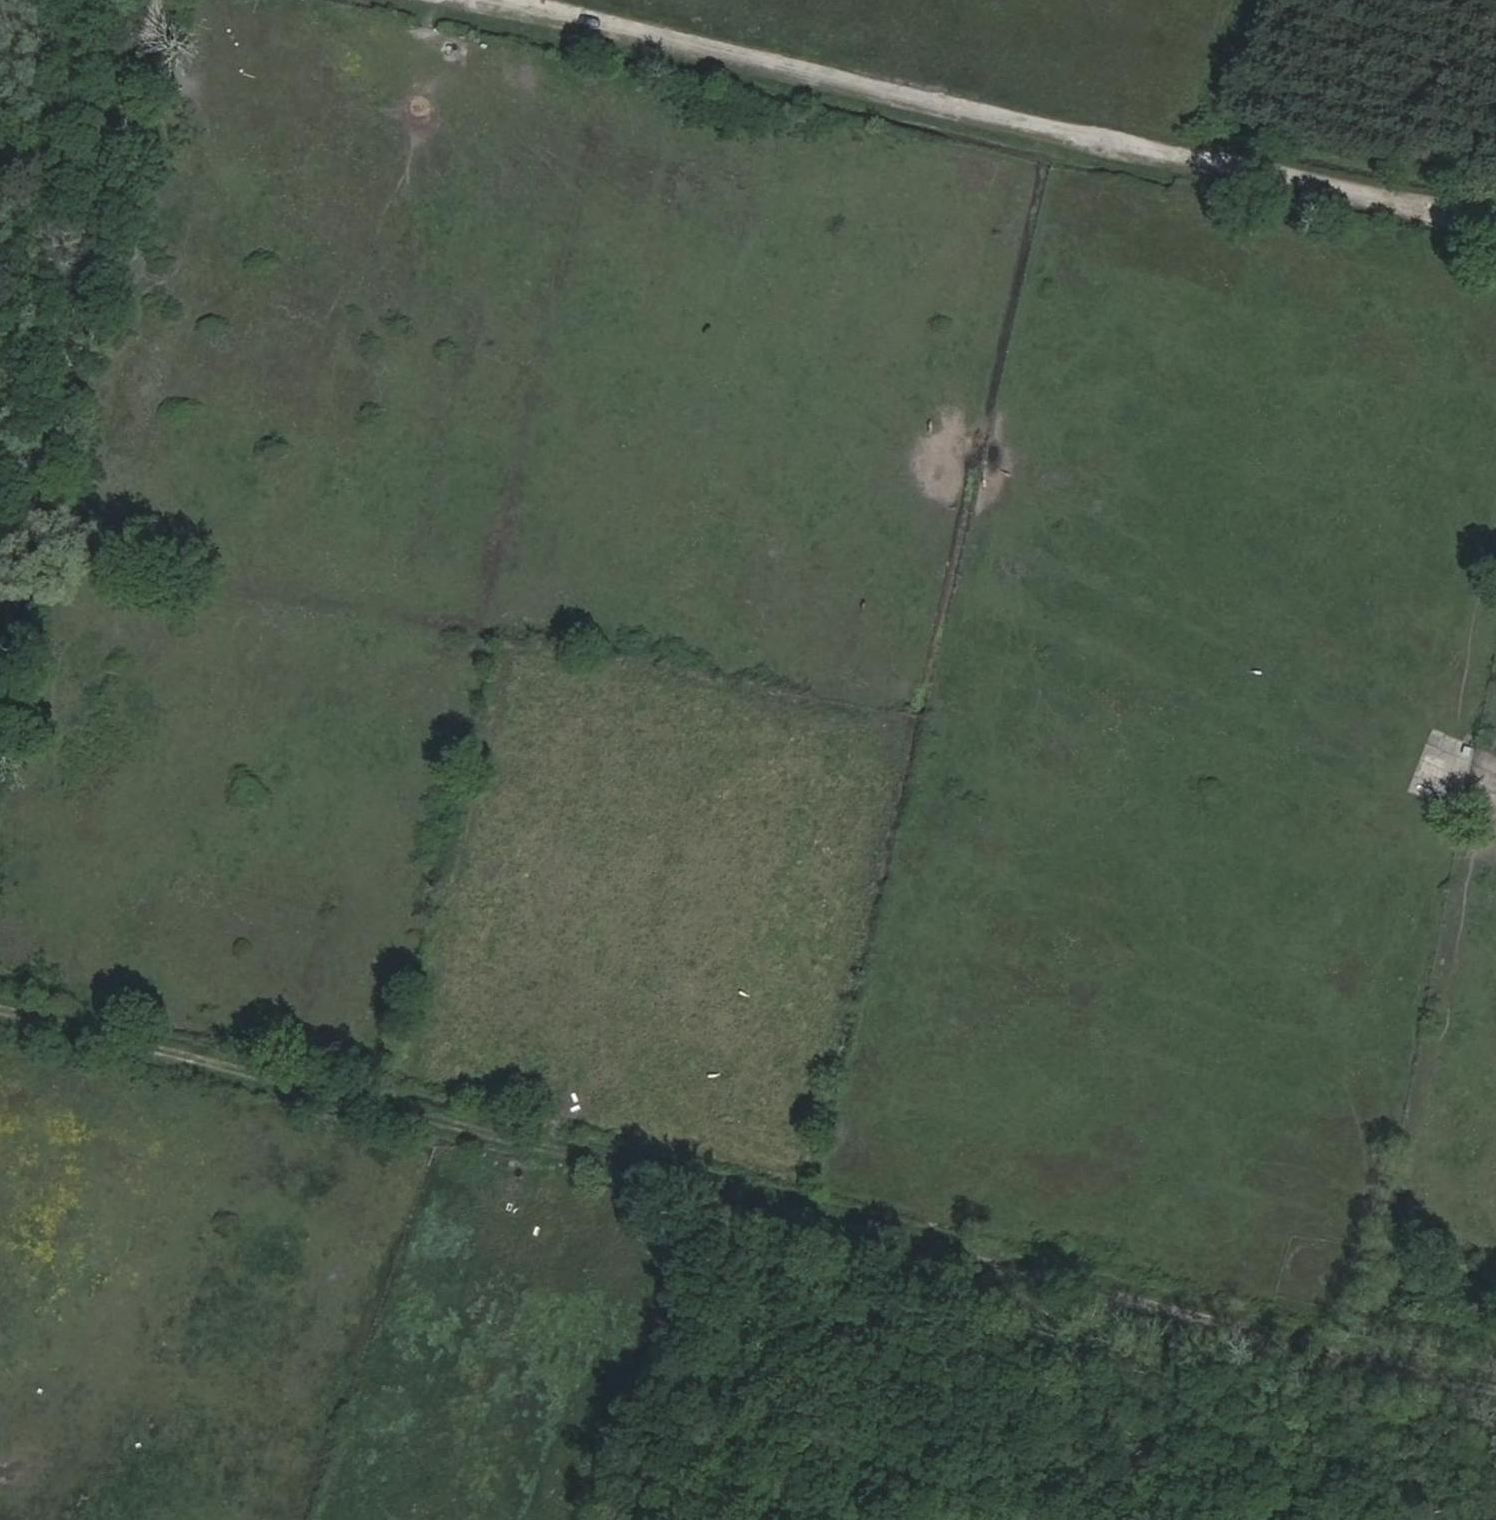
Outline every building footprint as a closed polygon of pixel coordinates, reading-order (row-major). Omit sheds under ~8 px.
[(1426,751),(1419,770),(1441,778),(1448,759),(1426,751)]
